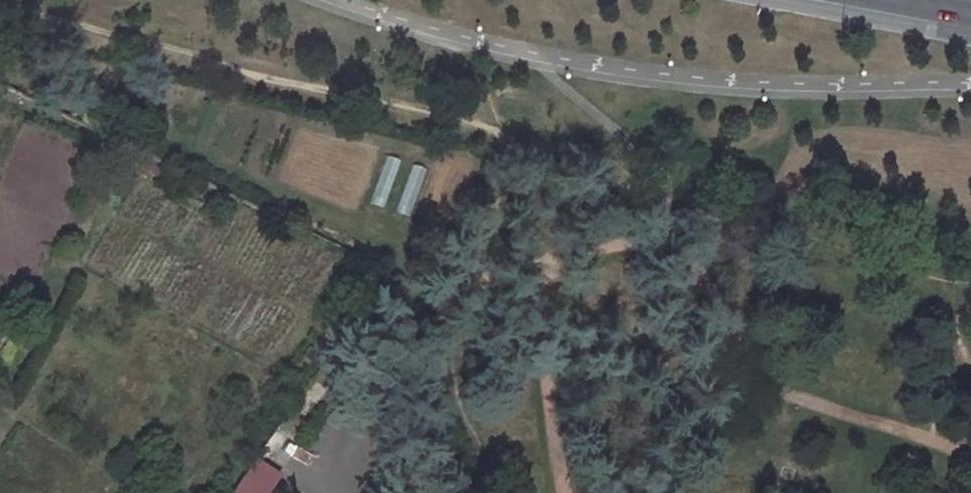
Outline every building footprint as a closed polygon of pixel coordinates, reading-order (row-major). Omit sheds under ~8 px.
[(277,474),(256,461),(234,492),(264,492),(277,474)]
